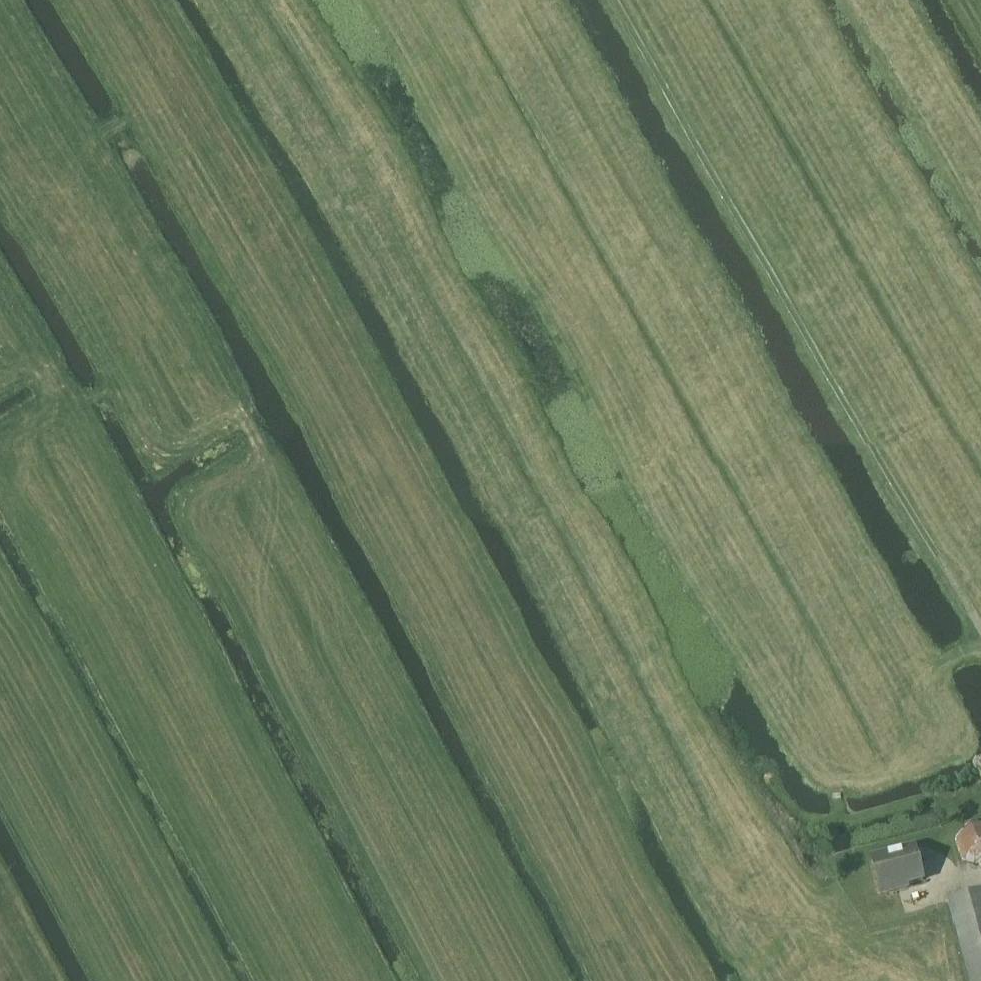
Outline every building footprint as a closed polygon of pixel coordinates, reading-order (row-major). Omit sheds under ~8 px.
[(969,824),(954,841),(963,865),(980,868),(980,826),(969,824)] [(879,899),(909,891),(907,886),(924,881),(914,846),(868,859),(879,899)] [(946,900),(968,980),(980,980),(980,891),(946,900)]
